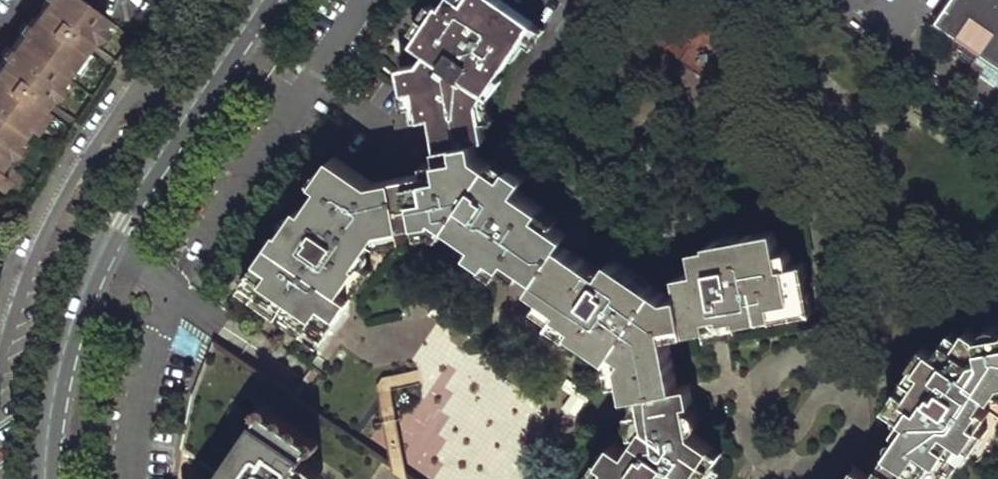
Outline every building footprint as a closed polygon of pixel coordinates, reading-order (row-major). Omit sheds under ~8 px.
[(7,155),(16,142),(27,127),(42,106),(48,97),(58,83),(68,69),(82,49),(90,39),(99,25),(105,16),(83,0),(44,0),(40,6),(32,17),(27,23),(21,32),(11,48),(4,56),(0,62),(0,166),(7,155)] [(472,136),(481,134),(479,126),(478,118),(477,115),(474,97),(496,65),(508,45),(519,29),(528,15),(505,0),(441,0),(440,1),(439,0),(437,0),(411,39),(424,47),(418,57),(402,60),(405,83),(415,82),(420,111),(430,109),(434,127),(435,133),(436,141),(472,136)] [(929,22),(951,38),(941,53),(997,92),(997,0),(945,0),(929,22)] [(34,2),(26,13),(32,17),(40,6),(34,2)] [(528,15),(519,29),(525,33),(528,35),(538,20),(528,15)] [(21,32),(27,23),(21,20),(15,28),(21,32)] [(99,25),(90,39),(97,44),(106,31),(99,25)] [(525,33),(519,29),(508,45),(515,49),(525,33)] [(0,50),(0,54),(4,56),(11,48),(4,44),(0,50)] [(75,74),(89,54),(82,49),(68,69),(75,74)] [(474,97),(477,115),(486,113),(483,96),(501,69),(496,65),(474,97)] [(55,102),(65,88),(58,83),(48,97),(55,102)] [(42,106),(27,127),(34,132),(49,111),(42,106)] [(424,171),(408,174),(418,223),(433,220),(436,218),(447,225),(480,247),(475,254),(490,264),(491,262),(496,255),(507,263),(510,259),(525,269),(555,224),(527,205),(531,199),(516,188),(524,175),(509,165),(504,172),(488,162),(474,152),(472,136),(436,141),(438,157),(440,168),(424,171)] [(16,142),(7,155),(14,160),(23,147),(16,142)] [(504,172),(509,165),(493,154),(492,156),(488,162),(504,172)] [(418,223),(408,174),(397,176),(369,182),(332,158),(315,182),(320,187),(304,211),(299,207),(283,232),(291,237),(282,250),(274,245),(272,244),(246,283),(257,291),(251,300),(267,311),(274,300),(293,313),(286,323),(303,335),(309,326),(326,337),(347,306),(338,299),(362,264),(360,262),(376,238),(383,228),(404,225),(418,223)] [(560,241),(562,238),(567,231),(561,228),(555,224),(525,269),(532,273),(537,276),(560,241)] [(383,228),(376,238),(383,243),(388,236),(405,233),(404,230),(404,225),(383,228)] [(283,232),(274,245),(282,250),(291,237),(283,232)] [(685,292),(689,320),(691,329),(711,325),(709,316),(716,315),(724,314),(725,322),(726,327),(742,324),(742,319),(762,316),(760,305),(773,303),(775,313),(797,309),(795,297),(810,295),(808,280),(797,282),(795,270),(792,254),(782,255),(778,234),(714,245),(715,251),(698,254),(701,271),(682,274),(685,292)] [(549,284),(572,249),(560,241),(537,276),(549,284)] [(689,320),(685,292),(671,294),(613,255),(604,268),(572,249),(549,284),(566,295),(562,303),(558,309),(568,315),(577,321),(572,328),(612,354),(617,347),(628,354),(623,362),(625,378),(627,393),(678,386),(668,333),(667,323),(689,320)] [(507,263),(496,255),(491,262),(503,270),(507,263)] [(507,263),(522,273),(525,269),(510,259),(507,263)] [(338,299),(347,306),(372,270),(362,264),(338,299)] [(797,282),(808,280),(805,268),(795,270),(797,282)] [(257,291),(246,283),(240,292),(251,300),(257,291)] [(566,295),(549,284),(543,293),(562,303),(566,295)] [(810,295),(795,297),(797,309),(812,307),(810,295)] [(274,300),(267,311),(286,323),(293,313),(274,300)] [(760,305),(762,316),(775,313),(773,303),(760,305)] [(568,315),(558,309),(554,315),(572,328),(577,321),(568,315)] [(709,316),(711,325),(717,324),(725,322),(724,314),(716,315),(709,316)] [(667,323),(668,333),(691,329),(689,320),(667,323)] [(309,326),(303,335),(320,347),(326,337),(309,326)] [(879,460),(907,478),(939,478),(944,471),(935,465),(944,452),(949,455),(957,442),(968,450),(971,452),(983,432),(973,425),(980,414),(969,407),(956,398),(966,385),(977,393),(981,397),(997,372),(988,334),(971,337),(957,328),(946,343),(935,335),(922,356),(911,348),(898,365),(902,367),(913,374),(896,400),(889,395),(877,412),(892,421),(883,435),(893,441),(879,460)] [(981,397),(989,402),(997,400),(997,331),(988,334),(997,372),(981,397)] [(391,460),(213,343),(199,362),(189,390),(179,446),(175,474),(182,478),(419,478),(391,460)] [(617,347),(612,354),(611,358),(615,379),(625,378),(623,362),(628,354),(617,347)] [(889,395),(896,400),(913,374),(902,367),(884,392),(889,395)] [(437,392),(498,415),(484,449),(510,459),(507,468),(520,473),(537,430),(506,417),(517,389),(471,371),(464,390),(441,382),(437,392)] [(628,400),(629,407),(688,399),(687,393),(686,384),(678,386),(627,393),(628,400)] [(966,385),(956,398),(969,407),(977,393),(966,385)] [(712,460),(702,455),(710,441),(694,431),(688,399),(629,407),(631,428),(622,444),(610,436),(591,467),(599,472),(595,478),(700,478),(712,460)] [(710,441),(702,455),(712,460),(719,446),(710,441)] [(957,442),(949,455),(957,460),(959,462),(968,450),(957,442)] [(944,452),(935,465),(944,471),(947,474),(957,460),(949,455),(944,452)] [(867,478),(907,478),(879,460),(873,470),(867,478)]
